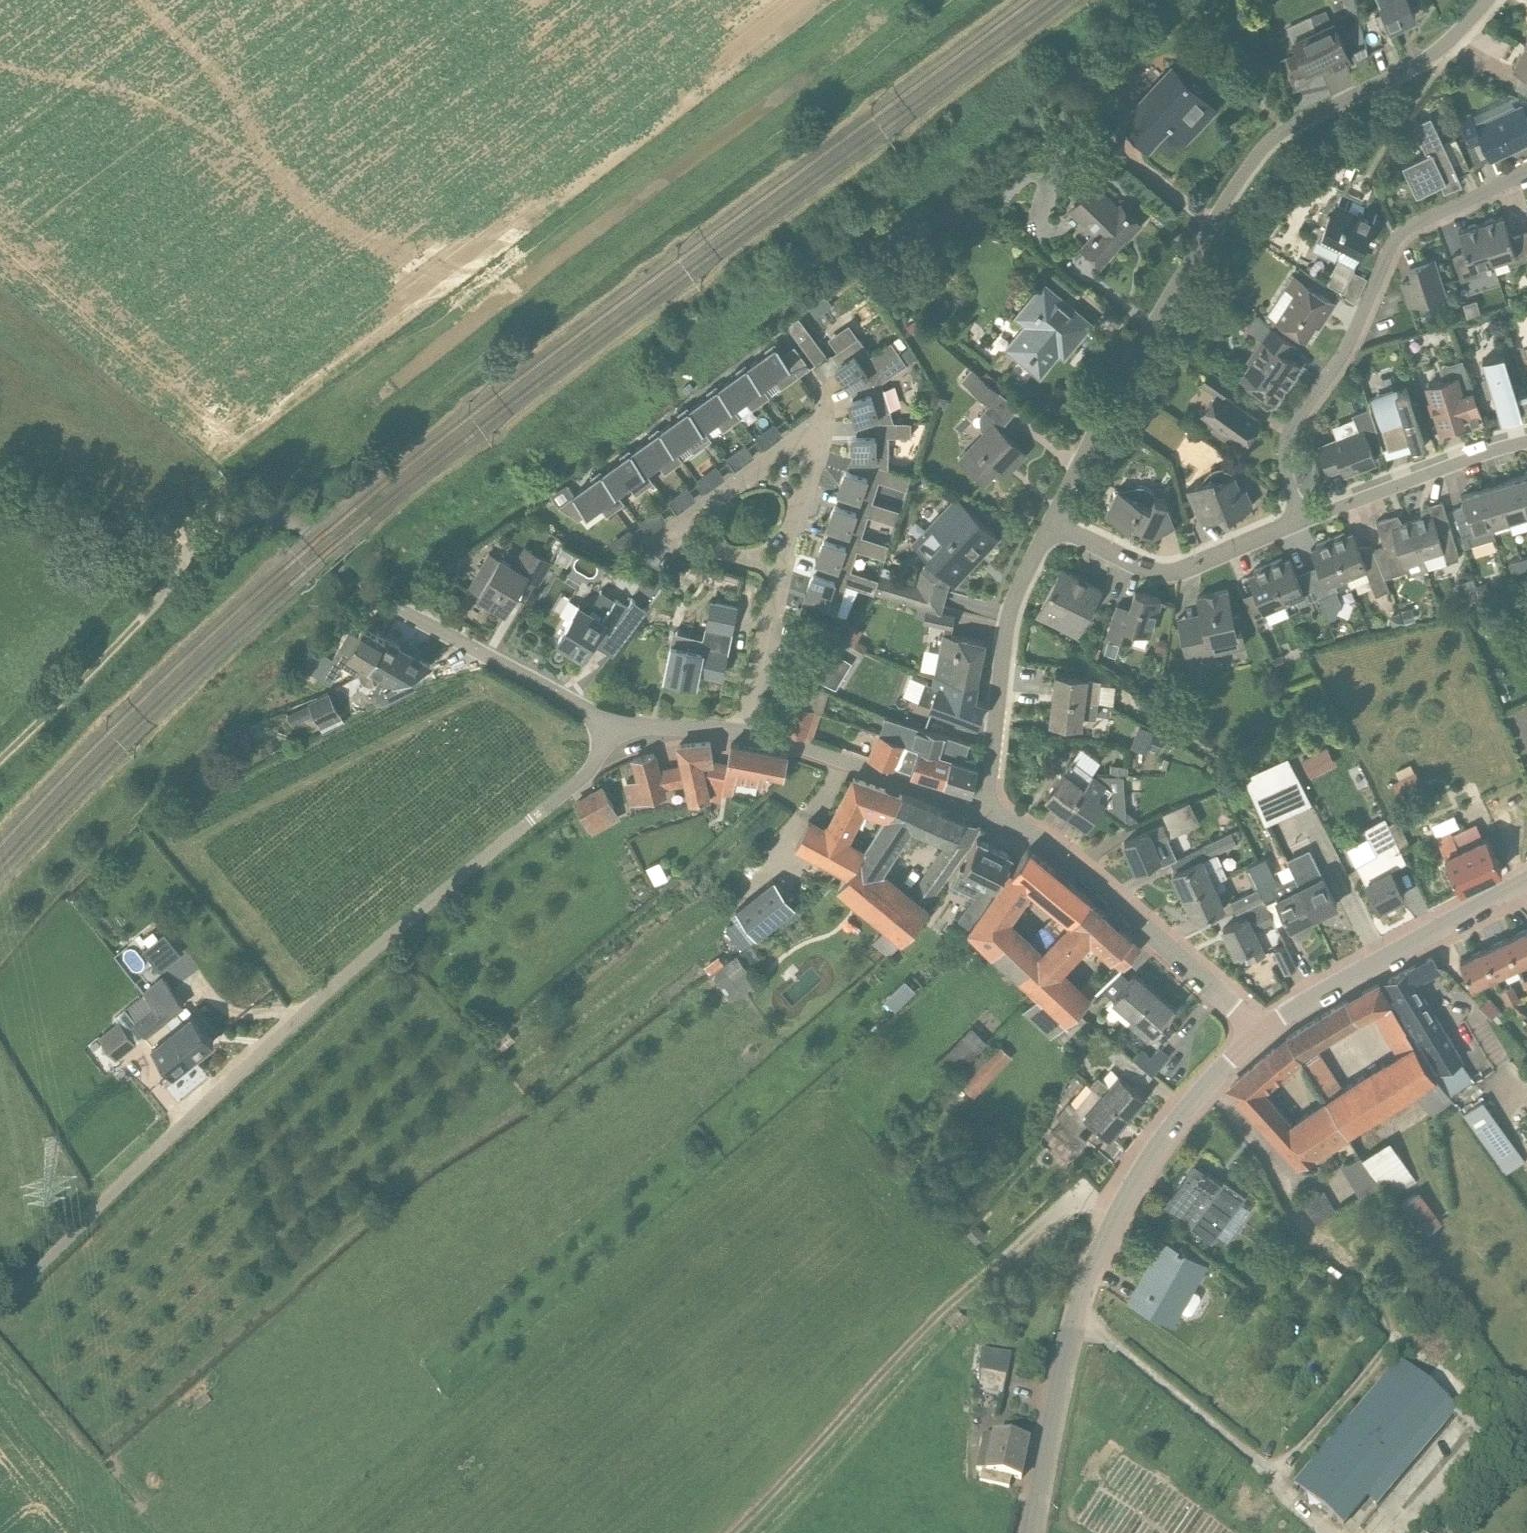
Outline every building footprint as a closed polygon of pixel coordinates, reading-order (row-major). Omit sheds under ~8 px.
[(1381,3),(1380,3),(1390,27),(1416,16),(1409,0),(1379,0),(1381,3)] [(1332,24),(1326,10),(1288,27),(1294,40),(1299,52),(1294,55),(1297,62),(1292,64),(1296,72),(1306,68),(1307,69),(1329,59),(1331,64),(1348,57),(1334,24),(1332,24)] [(1525,44),(1513,68),(1526,76),(1526,45),(1525,44)] [(1357,51),(1359,58),(1369,54),(1366,47),(1357,51)] [(1187,140),(1216,110),(1172,69),(1122,120),(1148,144),(1168,123),(1187,140)] [(1522,107),(1477,128),(1471,115),(1459,121),(1471,145),(1482,140),(1491,160),(1526,143),(1526,117),(1522,107)] [(1444,192),(1462,183),(1431,118),(1413,126),(1427,154),(1402,166),(1417,196),(1441,184),(1444,192)] [(1119,209),(1095,187),(1073,211),(1096,233),(1084,246),(1101,262),(1126,236),(1128,238),(1141,225),(1121,207),(1119,209)] [(1349,212),(1337,206),(1322,240),(1321,243),(1317,241),(1312,250),(1335,260),(1338,252),(1340,253),(1339,256),(1340,256),(1339,260),(1338,259),(1327,282),(1343,290),(1374,223),(1361,217),(1364,212),(1352,207),(1349,212)] [(1481,224),(1493,262),(1507,257),(1510,266),(1526,260),(1526,250),(1522,233),(1510,237),(1504,217),(1481,224)] [(1493,262),(1481,224),(1459,231),(1466,252),(1454,256),(1462,281),(1482,274),(1480,266),(1493,262)] [(1410,306),(1445,294),(1434,260),(1410,268),(1414,279),(1402,283),(1410,306)] [(1361,296),(1370,278),(1357,271),(1347,289),(1361,296)] [(1325,319),(1335,303),(1293,276),(1268,315),(1276,320),(1307,340),(1317,324),(1316,323),(1320,316),(1325,319)] [(1011,352),(1040,377),(1066,346),(1071,350),(1093,325),(1045,284),(1017,317),(1031,329),(1011,352)] [(827,355),(799,316),(788,325),(816,363),(827,355)] [(1266,327),(1253,318),(1245,330),(1257,339),(1266,327)] [(849,387),(900,352),(892,341),(872,355),(859,336),(855,338),(848,329),(833,339),(840,349),(832,355),(843,370),(840,373),(849,386),(849,387)] [(1249,361),(1258,368),(1248,382),(1274,401),(1300,365),(1288,357),(1296,346),(1272,329),(1249,361)] [(892,341),(900,352),(908,347),(900,335),(892,341)] [(768,353),(749,367),(763,386),(774,377),(782,388),(811,367),(795,345),(783,353),(775,341),(765,349),(768,353)] [(908,364),(900,352),(849,387),(850,388),(855,405),(852,406),(856,421),(856,422),(856,423),(891,411),(882,381),(908,364)] [(1517,394),(1504,354),(1482,361),(1487,376),(1482,378),(1487,395),(1493,393),(1501,420),(1523,413),(1521,407),(1526,405),(1526,391),(1517,394)] [(1443,377),(1463,374),(1465,389),(1471,388),(1466,360),(1441,364),(1443,377)] [(763,386),(749,367),(746,363),(736,370),(739,374),(720,388),(734,407),(745,399),(753,410),(771,396),(763,386)] [(969,388),(986,403),(997,390),(981,377),(972,369),(962,380),(969,387),(969,388)] [(1244,446),(1261,422),(1224,396),(1231,386),(1211,372),(1202,385),(1217,395),(1202,416),(1216,426),(1213,430),(1227,440),(1229,436),(1244,446)] [(1462,394),(1456,377),(1427,386),(1433,403),(1429,404),(1432,413),(1436,412),(1441,428),(1455,423),(1458,432),(1474,427),(1463,394),(1462,394)] [(734,407),(720,388),(717,384),(707,391),(710,395),(691,409),(704,428),(716,420),(724,431),(741,418),(734,407)] [(1394,388),(1375,394),(1386,428),(1377,431),(1385,457),(1413,448),(1413,450),(1426,446),(1415,413),(1421,411),(1417,402),(1412,404),(1407,388),(1395,392),(1394,388)] [(1026,455),(1000,429),(1018,407),(1001,394),(997,390),(986,403),(989,405),(983,412),(981,415),(980,419),(980,423),(981,427),(982,430),(985,433),(961,459),(985,482),(1006,461),(1013,468),(1026,455)] [(691,409),(688,405),(678,412),(681,416),(662,430),(676,449),(687,441),(695,452),(712,439),(704,428),(691,409)] [(891,411),(856,423),(857,423),(857,441),(853,441),(853,457),(852,457),(852,458),(889,458),(889,436),(912,436),(912,422),(894,422),(891,411)] [(1316,421),(1307,435),(1317,442),(1327,428),(1316,421)] [(683,460),(676,449),(662,430),(659,426),(649,434),(652,438),(633,452),(646,471),(658,462),(665,473),(683,460)] [(1345,474),(1376,463),(1364,431),(1319,448),(1329,473),(1342,468),(1345,474)] [(732,452),(736,463),(755,456),(751,445),(732,452)] [(654,482),(646,471),(633,452),(630,447),(620,455),(623,459),(604,473),(617,492),(628,484),(636,495),(654,482)] [(857,497),(873,501),(879,481),(907,489),(911,475),(889,468),(889,458),(852,458),(852,459),(853,459),(848,476),(844,475),(839,490),(838,490),(838,491),(857,497)] [(718,464),(700,478),(708,489),(726,475),(718,464)] [(604,473),(601,469),(591,476),(594,480),(559,505),(560,507),(564,504),(582,517),(586,514),(587,514),(599,505),(607,516),(625,503),(617,492),(604,473)] [(1241,490),(1234,473),(1230,470),(1226,469),(1223,470),(1220,471),(1215,478),(1188,490),(1202,523),(1227,512),(1229,516),(1253,506),(1246,488),(1241,490)] [(1526,515),(1526,475),(1515,479),(1526,515)] [(1509,520),(1526,515),(1515,479),(1497,484),(1509,520)] [(1497,484),(1480,490),(1491,526),(1492,526),(1509,520),(1497,484)] [(1156,497),(1152,492),(1145,489),(1136,487),(1131,496),(1118,490),(1106,514),(1130,525),(1132,521),(1154,531),(1175,524),(1168,503),(1156,497)] [(1491,526),(1480,490),(1461,496),(1461,497),(1462,497),(1465,506),(1454,509),(1465,546),(1495,537),(1492,526),(1491,526)] [(900,509),(873,501),(857,497),(838,491),(837,492),(842,493),(837,510),(833,509),(828,525),(827,524),(827,525),(846,531),(863,536),(868,516),(896,524),(900,509)] [(931,560),(952,580),(955,584),(978,559),(975,557),(982,550),(983,551),(996,537),(957,500),(931,526),(945,540),(928,558),(931,560)] [(1424,558),(1427,569),(1446,564),(1445,560),(1458,556),(1460,555),(1443,501),(1440,502),(1440,503),(1423,509),(1424,517),(1412,521),(1424,558)] [(1390,591),(1390,590),(1385,578),(1407,571),(1405,563),(1424,558),(1412,521),(1401,524),(1397,517),(1379,522),(1379,521),(1376,522),(1384,548),(1374,551),(1371,544),(1370,545),(1390,591)] [(889,544),(863,536),(846,531),(827,525),(827,526),(831,528),(826,545),(822,543),(817,559),(816,559),(816,560),(852,571),(857,550),(885,558),(889,544)] [(1347,577),(1365,570),(1376,596),(1390,591),(1370,545),(1360,549),(1353,533),(1346,536),(1344,532),(1331,538),(1347,577)] [(1335,582),(1347,577),(1331,538),(1317,544),(1319,547),(1311,550),(1320,571),(1309,575),(1319,598),(1339,590),(1335,582)] [(554,559),(565,566),(572,554),(560,548),(554,559)] [(552,562),(537,553),(525,574),(500,559),(493,571),(482,564),(467,589),(480,597),(506,611),(523,581),(537,589),(552,562)] [(1282,558),(1267,564),(1283,603),(1297,597),(1300,606),(1319,598),(1309,575),(1299,579),(1290,558),(1283,561),(1282,558)] [(1523,569),(1520,559),(1509,563),(1512,572),(1523,569)] [(879,579),(852,571),(816,560),(820,562),(815,579),(811,578),(806,593),(805,595),(823,600),(821,608),(847,616),(859,588),(874,593),(879,579)] [(926,609),(940,612),(947,585),(952,580),(931,560),(920,570),(917,583),(893,577),(895,571),(883,567),(875,594),(927,608),(926,609)] [(1283,603),(1267,564),(1254,570),(1256,573),(1249,576),(1257,596),(1247,600),(1256,623),(1269,618),(1265,610),(1283,603)] [(1085,582),(1086,581),(1062,569),(1038,614),(1077,634),(1101,589),(1100,589),(1098,591),(1085,582)] [(1477,584),(1474,578),(1465,581),(1471,600),(1480,597),(1480,596),(1477,584)] [(1477,584),(1480,596),(1488,593),(1485,582),(1477,584)] [(1234,616),(1228,591),(1198,597),(1201,613),(1179,618),(1187,658),(1246,645),(1239,615),(1234,616)] [(1150,636),(1162,599),(1136,592),(1130,610),(1118,606),(1109,637),(1133,644),(1137,632),(1150,636)] [(601,626),(625,640),(647,609),(632,598),(628,606),(616,599),(604,619),(605,620),(601,626)] [(712,603),(705,637),(699,672),(723,677),(737,608),(712,603)] [(605,620),(604,619),(579,605),(558,641),(561,643),(562,647),(567,650),(571,649),(584,656),(601,626),(605,620)] [(917,606),(914,616),(923,619),(926,608),(917,606)] [(1415,621),(1411,607),(1400,610),(1403,623),(1415,621)] [(956,615),(940,612),(926,609),(923,623),(944,627),(943,634),(945,634),(936,676),(977,685),(986,642),(952,635),(956,615)] [(1397,613),(1388,617),(1392,625),(1401,621),(1397,613)] [(842,639),(863,652),(866,648),(856,641),(862,632),(851,625),(842,639)] [(370,670),(385,638),(365,626),(357,639),(349,635),(344,643),(332,636),(311,647),(309,646),(296,666),(321,680),(331,685),(342,666),(359,676),(364,666),(370,670)] [(699,672),(705,637),(675,631),(665,679),(696,685),(699,672)] [(430,664),(385,638),(370,670),(394,683),(377,692),(382,702),(408,688),(403,678),(430,664)] [(1157,639),(1153,653),(1162,655),(1166,641),(1157,639)] [(1056,672),(1053,698),(1097,701),(1099,680),(1088,679),(1088,676),(1056,672)] [(934,686),(926,683),(919,702),(978,724),(984,704),(974,700),(977,685),(936,676),(934,686)] [(797,706),(814,712),(822,715),(829,693),(809,686),(800,698),(797,706)] [(345,722),(329,692),(308,703),(309,704),(287,716),(292,727),(314,715),(325,733),(345,722)] [(1097,701),(1053,698),(1051,722),(1082,726),(1083,715),(1095,717),(1097,701)] [(814,737),(822,715),(811,711),(796,706),(788,729),(803,734),(814,737)] [(904,740),(909,742),(939,750),(963,757),(967,742),(892,720),(886,735),(904,740)] [(250,724),(238,728),(240,733),(252,729),(250,724)] [(250,739),(233,732),(223,742),(245,751),(250,739)] [(904,740),(886,735),(885,736),(880,734),(870,759),(892,768),(904,740)] [(1164,741),(1151,737),(1148,747),(1161,752),(1164,741)] [(939,750),(909,742),(900,770),(944,783),(952,760),(937,756),(939,750)] [(687,783),(692,802),(711,797),(701,763),(713,761),(711,743),(679,746),(680,761),(682,767),(659,774),(664,789),(687,783)] [(785,774),(789,756),(731,745),(726,775),(767,782),(769,771),(785,774)] [(979,761),(963,757),(939,750),(937,756),(952,760),(944,783),(972,791),(979,767),(977,767),(979,761)] [(645,802),(665,796),(664,789),(659,774),(654,754),(633,760),(639,779),(626,783),(632,803),(644,800),(645,802)] [(1320,772),(1311,755),(1302,760),(1311,777),(1320,772)] [(1265,824),(1311,803),(1288,757),(1244,777),(1265,824)] [(1067,811),(1095,777),(1092,775),(1073,760),(1046,796),(1067,811)] [(1127,775),(1127,766),(1110,765),(1110,774),(1127,775)] [(1400,801),(1424,790),(1416,772),(1391,783),(1400,801)] [(1113,789),(1095,777),(1067,811),(1086,825),(1101,806),(1113,789)] [(886,816),(903,796),(854,779),(826,830),(809,820),(796,844),(848,872),(849,872),(865,851),(842,837),(862,802),(886,816)] [(596,828),(616,819),(612,809),(620,806),(612,785),(584,796),(592,818),(596,828)] [(886,816),(865,851),(849,872),(848,872),(839,886),(887,924),(904,938),(927,908),(926,906),(967,846),(978,827),(966,821),(903,796),(886,816)] [(1136,869),(1161,858),(1155,845),(1199,825),(1189,802),(1167,812),(1171,822),(1125,843),(1136,869)] [(1379,909),(1405,896),(1391,870),(1407,862),(1385,818),(1363,829),(1372,844),(1351,856),(1356,865),(1379,909)] [(1185,898),(1213,885),(1213,883),(1226,876),(1215,854),(1236,844),(1231,833),(1204,846),(1209,857),(1173,874),(1185,898)] [(1459,850),(1451,833),(1436,840),(1460,891),(1502,871),(1486,838),(1459,850)] [(1001,880),(1012,856),(978,840),(964,870),(960,868),(952,885),(976,896),(965,911),(960,919),(969,926),(974,918),(1001,880)] [(1088,899),(1028,850),(972,931),(1020,978),(1042,951),(1075,916),(1088,899)] [(1294,876),(1314,917),(1337,905),(1314,858),(1300,864),(1297,857),(1287,861),(1289,865),(1289,864),(1293,873),(1294,876)] [(1258,889),(1262,897),(1273,891),(1277,898),(1276,898),(1290,928),(1314,917),(1294,876),(1293,873),(1289,864),(1289,865),(1266,876),(1260,864),(1245,872),(1254,891),(1258,889)] [(756,938),(796,907),(774,880),(735,911),(756,938)] [(1224,907),(1213,885),(1185,898),(1196,920),(1224,907)] [(1264,901),(1262,897),(1258,889),(1254,891),(1231,903),(1237,915),(1264,901)] [(1055,1033),(1078,1012),(1091,999),(1100,990),(1089,979),(1080,989),(1059,968),(1087,938),(1119,968),(1121,966),(1124,968),(1126,966),(1142,949),(1090,902),(1091,901),(1088,899),(1075,916),(1042,951),(1020,978),(1038,995),(1022,1011),(1050,1037),(1055,1033)] [(1265,955),(1254,930),(1268,923),(1262,911),(1223,930),(1236,955),(1245,950),(1251,962),(1265,955)] [(889,956),(904,938),(887,924),(872,943),(889,956)] [(1518,966),(1526,961),(1526,929),(1505,940),(1518,966)] [(143,939),(148,946),(158,938),(153,932),(143,939)] [(146,956),(158,971),(168,963),(178,955),(170,945),(162,935),(158,938),(148,946),(142,951),(146,956)] [(1482,950),(1495,976),(1518,966),(1505,940),(1482,950)] [(740,955),(748,966),(760,957),(752,946),(740,955)] [(1285,975),(1297,968),(1287,947),(1274,953),(1285,975)] [(1495,976),(1482,950),(1460,961),(1472,987),(1495,976)] [(744,993),(758,982),(736,955),(723,965),(710,974),(730,1000),(742,991),(744,993)] [(1439,1066),(1457,1055),(1414,983),(1438,968),(1433,957),(1388,981),(1439,1066)] [(705,968),(710,974),(723,965),(718,958),(705,968)] [(1113,999),(1133,1017),(1134,1017),(1156,993),(1135,974),(1113,999)] [(1506,1006),(1519,1000),(1512,986),(1507,976),(1496,981),(1500,991),(1506,1006)] [(142,995),(144,997),(193,1058),(214,1042),(192,1016),(184,1022),(175,1012),(184,1005),(162,979),(142,995)] [(904,980),(890,994),(901,1005),(915,991),(904,980)] [(1345,1002),(1357,1021),(1374,1011),(1400,1054),(1414,1045),(1406,1030),(1407,1029),(1379,984),(1365,992),(1345,1002)] [(1134,1017),(1133,1017),(1127,1024),(1147,1042),(1154,1035),(1166,1045),(1178,1031),(1167,1021),(1176,1010),(1156,993),(1134,1017)] [(193,1058),(144,997),(130,1008),(125,1012),(133,1021),(146,1036),(154,1047),(152,1048),(174,1074),(193,1058)] [(1490,1017),(1499,1008),(1488,997),(1479,1006),(1490,1017)] [(1310,1051),(1357,1021),(1345,1002),(1295,1033),(1287,1039),(1300,1058),(1300,1057),(1310,1051)] [(1086,1020),(1078,1012),(1055,1033),(1063,1042),(1086,1020)] [(116,1060),(136,1044),(119,1022),(99,1038),(116,1060)] [(942,1057),(957,1073),(990,1042),(975,1026),(942,1057)] [(498,1055),(517,1039),(507,1027),(488,1043),(498,1055)] [(1287,1069),(1300,1058),(1287,1039),(1274,1049),(1230,1088),(1265,1129),(1266,1129),(1300,1167),(1347,1135),(1349,1135),(1327,1100),(1314,1110),(1292,1124),(1262,1090),(1287,1069)] [(961,1075),(979,1092),(1011,1056),(994,1040),(961,1075)] [(1098,1076),(1091,1084),(1127,1117),(1145,1097),(1138,1090),(1143,1085),(1144,1086),(1152,1076),(1132,1058),(1118,1045),(1109,1056),(1124,1069),(1120,1075),(1110,1086),(1098,1076)] [(1432,1077),(1414,1045),(1400,1054),(1327,1100),(1349,1135),(1418,1090),(1426,1104),(1434,1118),(1452,1106),(1434,1076),(1432,1077)] [(1132,1058),(1152,1076),(1170,1056),(1161,1047),(1152,1057),(1140,1048),(1132,1058)] [(1449,1097),(1473,1083),(1460,1061),(1436,1075),(1449,1097)] [(1110,1137),(1127,1117),(1091,1084),(1090,1085),(1093,1088),(1076,1108),(1069,1102),(1057,1115),(1062,1120),(1078,1133),(1090,1120),(1110,1137)] [(1500,1168),(1518,1155),(1481,1101),(1464,1113),(1500,1168)] [(1078,1133),(1062,1120),(1051,1131),(1076,1153),(1087,1140),(1078,1133)] [(1393,1194),(1417,1183),(1396,1139),(1346,1164),(1360,1194),(1387,1181),(1393,1194)] [(1221,1184),(1195,1165),(1181,1185),(1187,1190),(1173,1209),(1193,1223),(1191,1227),(1212,1242),(1246,1195),(1225,1179),(1221,1184)] [(1421,1189),(1405,1202),(1429,1234),(1446,1220),(1421,1189)] [(976,1243),(986,1234),(977,1224),(967,1234),(976,1243)] [(1139,1287),(1140,1288),(1132,1303),(1175,1324),(1181,1313),(1187,1316),(1193,1315),(1201,1300),(1200,1295),(1193,1292),(1207,1266),(1163,1241),(1145,1271),(1147,1272),(1139,1287)] [(1246,1299),(1242,1293),(1235,1293),(1232,1299),(1235,1305),(1242,1305),(1246,1299)] [(1426,1384),(1398,1360),(1293,1483),(1342,1525),(1366,1497),(1376,1506),(1456,1410),(1444,1399),(1451,1391),(1434,1375),(1426,1384)] [(1007,1377),(999,1375),(979,1371),(980,1392),(1003,1397),(1007,1377)] [(980,1482),(1009,1489),(1012,1478),(1022,1480),(1029,1443),(994,1436),(985,1434),(977,1470),(982,1472),(980,1482)]
